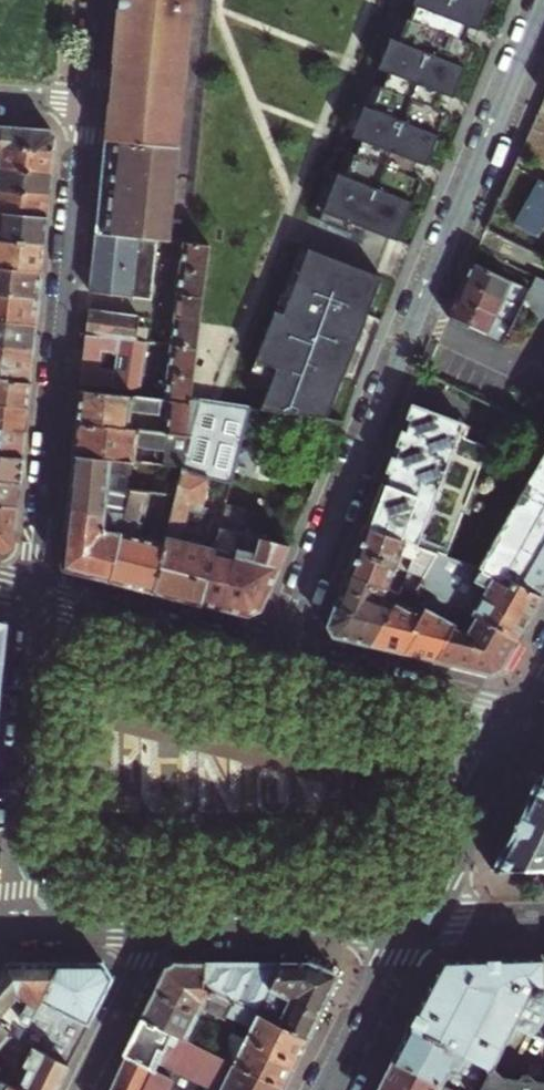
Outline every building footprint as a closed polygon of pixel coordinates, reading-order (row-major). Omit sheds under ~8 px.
[(114,57),(105,145),(96,233),(157,240),(167,241),(192,0),(120,0),(114,57)] [(304,205),(311,208),(309,214),(334,224),(336,218),(396,242),(496,0),(390,0),(304,205)] [(54,152),(55,136),(53,134),(51,131),(0,127),(0,148),(54,152)] [(54,152),(0,148),(0,168),(52,172),(52,164),(54,152)] [(50,194),(50,186),(52,172),(0,168),(0,189),(50,194)] [(539,177),(514,223),(536,235),(543,220),(543,180),(539,177)] [(47,217),(48,206),(50,194),(0,189),(0,213),(47,217)] [(44,245),(45,234),(47,217),(0,213),(0,240),(44,245)] [(89,295),(150,302),(151,289),(154,265),(157,240),(96,233),(95,244),(89,295)] [(0,240),(0,268),(41,272),(43,261),(44,245),(0,240)] [(204,244),(180,242),(179,256),(178,268),(201,270),(204,244)] [(270,378),(257,407),(314,414),(323,418),(340,376),(341,377),(351,352),(366,316),(365,315),(381,278),(301,244),(249,369),(270,378)] [(469,271),(465,279),(523,307),(532,290),(473,261),(469,271)] [(38,298),(40,287),(41,272),(0,268),(0,293),(38,298)] [(201,270),(178,268),(176,279),(175,292),(199,295),(201,270)] [(537,278),(532,290),(523,307),(520,315),(536,323),(543,316),(543,282),(537,278)] [(461,288),(458,297),(514,325),(520,315),(523,307),(465,279),(461,288)] [(172,309),(170,327),(195,331),(195,324),(199,295),(175,292),(172,309)] [(36,324),(37,312),(38,298),(0,293),(0,320),(36,324)] [(454,305),(450,316),(506,343),(514,325),(458,297),(454,305)] [(98,336),(101,310),(88,309),(85,334),(98,336)] [(115,312),(101,310),(98,336),(112,338),(115,312)] [(115,312),(112,338),(144,341),(145,328),(135,327),(136,314),(115,312)] [(33,349),(34,337),(36,324),(0,320),(0,346),(33,349)] [(195,331),(170,327),(169,337),(168,344),(193,347),(195,331)] [(83,355),(80,384),(140,390),(145,342),(144,341),(112,338),(98,336),(85,334),(83,355)] [(193,347),(168,344),(167,356),(165,371),(190,374),(193,347)] [(0,346),(0,377),(30,380),(31,366),(33,349),(0,346)] [(190,374),(165,371),(161,400),(171,401),(187,403),(187,399),(190,374)] [(0,377),(0,402),(27,406),(28,395),(30,380),(0,377)] [(77,411),(76,422),(128,428),(130,411),(160,414),(161,400),(79,390),(77,411)] [(188,435),(197,400),(187,399),(187,403),(171,401),(167,432),(188,435)] [(197,400),(188,435),(180,466),(179,472),(206,479),(207,476),(229,481),(248,406),(197,400)] [(25,431),(26,420),(27,406),(0,402),(0,428),(25,431)] [(418,547),(464,425),(412,405),(366,527),(371,529),(405,542),(418,547)] [(128,428),(76,422),(74,440),(72,454),(132,461),(135,444),(141,448),(165,450),(163,464),(180,466),(188,435),(167,432),(128,428)] [(0,428),(0,455),(22,457),(23,445),(25,431),(0,428)] [(466,436),(462,453),(480,457),(484,441),(466,436)] [(132,461),(72,454),(71,466),(66,510),(93,513),(96,497),(102,498),(105,490),(115,492),(115,491),(125,493),(145,497),(172,500),(179,472),(180,466),(163,464),(132,461)] [(22,457),(0,455),(0,479),(19,481),(21,469),(22,457)] [(481,571),(508,587),(513,579),(543,597),(543,461),(481,571)] [(161,542),(149,590),(174,596),(199,603),(212,549),(176,539),(178,532),(180,533),(185,510),(192,512),(195,504),(199,505),(206,479),(179,472),(172,500),(161,542)] [(19,481),(0,479),(0,504),(16,506),(18,495),(19,481)] [(82,573),(103,579),(125,493),(115,491),(115,492),(105,490),(102,498),(96,497),(93,513),(66,510),(60,564),(64,569),(82,573)] [(127,585),(149,590),(161,542),(136,536),(145,497),(125,493),(103,579),(127,585)] [(16,506),(0,504),(0,553),(4,554),(9,550),(12,548),(16,506)] [(199,603),(221,608),(235,554),(239,538),(240,533),(244,534),(249,516),(222,510),(212,549),(199,603)] [(396,567),(405,542),(371,529),(366,527),(361,540),(357,551),(396,567)] [(235,554),(221,608),(232,611),(247,615),(260,609),(287,545),(244,534),(240,533),(239,538),(243,539),(242,542),(245,547),(254,549),(252,558),(235,554)] [(421,548),(411,573),(424,579),(439,555),(421,548)] [(396,567),(357,551),(352,563),(348,574),(387,590),(396,567)] [(466,609),(520,640),(535,613),(543,597),(513,579),(508,587),(481,571),(439,555),(424,579),(421,584),(438,594),(466,609)] [(411,573),(405,587),(415,593),(421,584),(424,579),(411,573)] [(333,637),(372,646),(400,595),(387,590),(348,574),(328,626),(330,631),(333,637)] [(413,634),(438,594),(421,584),(415,593),(405,587),(400,595),(372,646),(389,650),(405,654),(416,635),(413,634)] [(421,658),(437,662),(466,609),(438,594),(413,634),(416,635),(405,654),(421,658)] [(520,640),(466,609),(437,662),(489,674),(502,671),(511,655),(520,640)] [(507,841),(493,869),(538,868),(543,868),(543,775),(540,776),(530,797),(507,841)] [(442,960),(426,991),(408,1028),(461,1055),(475,1062),(487,1068),(509,1025),(532,1036),(543,1043),(543,958),(442,960)] [(20,1040),(58,964),(29,964),(6,964),(2,969),(0,971),(0,1024),(11,1034),(13,1036),(20,1040)] [(111,978),(102,964),(96,964),(72,964),(58,964),(20,1040),(43,1052),(57,1024),(70,1031),(65,1042),(76,1047),(111,978)] [(153,992),(197,1013),(195,1019),(214,1028),(211,1034),(215,1036),(216,1035),(221,1025),(226,1014),(232,1001),(207,989),(204,964),(174,964),(169,966),(164,968),(158,980),(153,992)] [(207,989),(232,1001),(256,1013),(279,964),(243,964),(204,964),(207,989)] [(295,964),(279,964),(256,1013),(269,1019),(281,994),(290,999),(278,1024),(307,1038),(323,1006),(337,977),(335,974),(309,964),(295,964)] [(197,1013),(153,992),(150,997),(147,1003),(144,1009),(140,1017),(169,1031),(208,1050),(215,1036),(211,1034),(214,1028),(195,1019),(197,1013)] [(281,994),(269,1019),(278,1024),(290,999),(281,994)] [(302,1049),(307,1038),(278,1024),(269,1019),(256,1013),(232,1001),(226,1014),(251,1026),(246,1037),(296,1061),(302,1049)] [(140,1017),(133,1030),(150,1038),(153,1031),(166,1037),(169,1031),(140,1017)] [(0,1024),(0,1056),(6,1044),(11,1034),(0,1024)] [(239,1050),(234,1062),(284,1086),(289,1074),(296,1061),(246,1037),(221,1025),(216,1035),(234,1044),(239,1050)] [(487,1068),(475,1062),(466,1078),(454,1071),(453,1074),(447,1071),(456,1056),(459,1058),(461,1055),(408,1028),(399,1046),(392,1059),(452,1089),(475,1089),(487,1068)] [(284,1086),(234,1062),(208,1050),(169,1031),(166,1037),(153,1031),(150,1038),(133,1030),(129,1039),(122,1053),(125,1055),(122,1062),(117,1071),(145,1085),(157,1089),(282,1089),(284,1086)] [(18,1089),(19,1089),(54,1089),(57,1083),(67,1064),(59,1060),(43,1052),(20,1040),(13,1036),(11,1034),(6,1044),(11,1053),(25,1060),(17,1077),(23,1080),(18,1089)] [(64,1050),(59,1060),(67,1064),(72,1054),(64,1050)] [(392,1059),(380,1084),(377,1089),(452,1089),(392,1059)] [(510,1078),(501,1076),(487,1068),(475,1089),(543,1089),(543,1082),(510,1078)] [(109,1089),(157,1089),(145,1085),(117,1071),(113,1082),(109,1089)] [(2,1082),(12,1086),(14,1082),(1,1075),(0,1076),(0,1080),(2,1082)] [(0,1086),(0,1089),(19,1089),(18,1089),(12,1086),(2,1082),(0,1086)]
